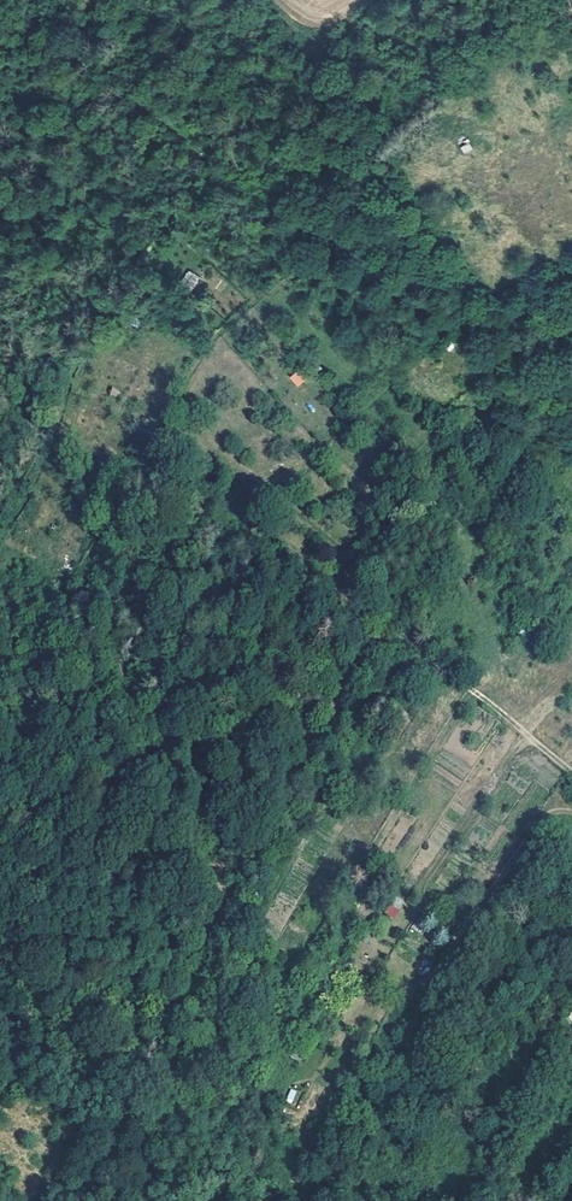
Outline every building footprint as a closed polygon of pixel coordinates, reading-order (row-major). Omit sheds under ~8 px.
[(377,86),(371,90),(376,98),(382,94),(377,86)] [(476,111),(465,116),(474,133),(484,127),(476,111)] [(180,285),(194,290),(199,275),(185,271),(180,285)] [(568,287),(560,291),(564,297),(571,293),(568,287)] [(289,378),(297,387),(305,380),(296,371),(289,378)] [(400,435),(393,441),(399,447),(405,441),(400,435)] [(418,688),(409,682),(406,688),(414,694),(418,688)] [(367,878),(361,874),(357,879),(363,883),(367,878)] [(387,887),(380,882),(376,888),(383,893),(387,887)] [(402,901),(395,896),(390,904),(397,908),(402,901)] [(351,906),(344,902),(341,908),(347,912),(351,906)] [(388,905),(384,913),(394,918),(398,910),(388,905)] [(426,926),(415,920),(411,927),(422,933),(426,926)]
